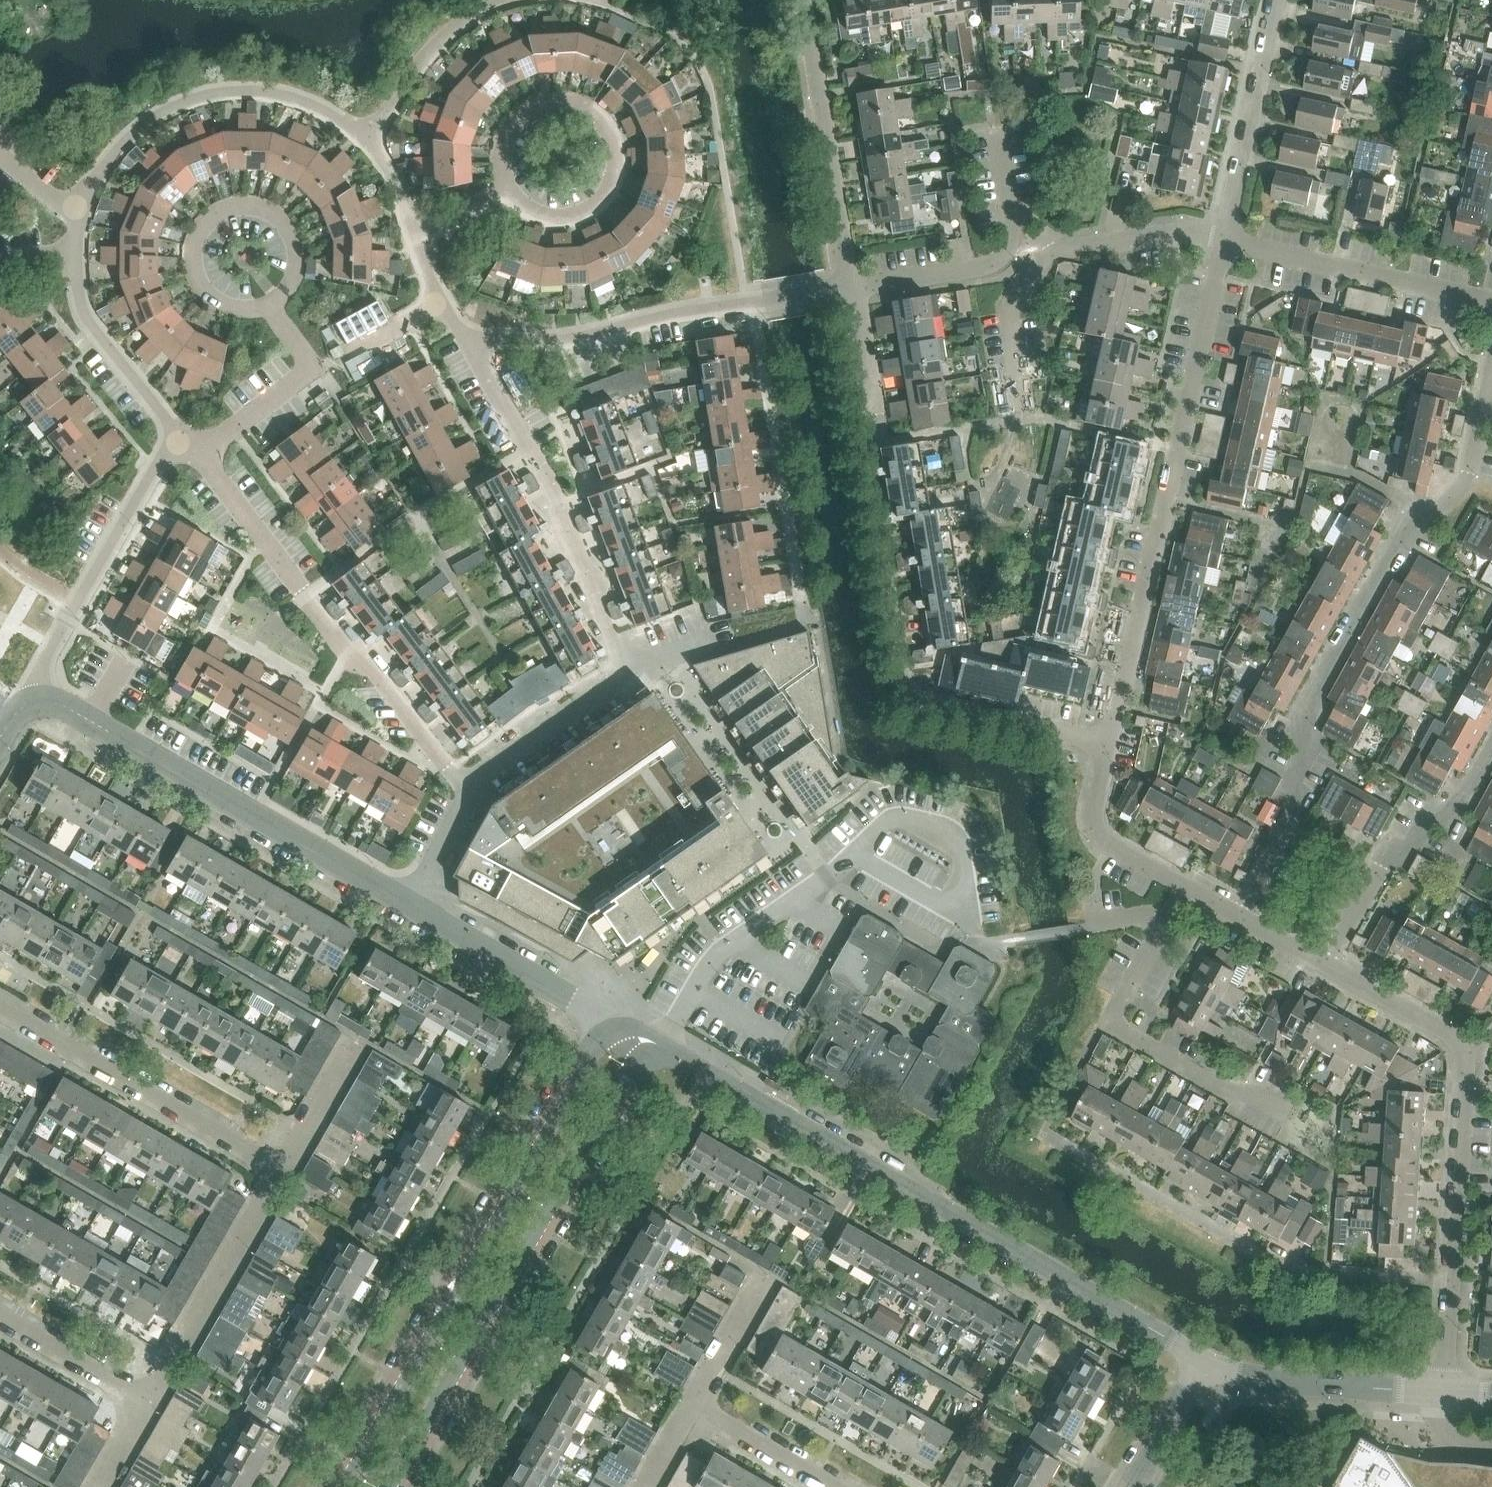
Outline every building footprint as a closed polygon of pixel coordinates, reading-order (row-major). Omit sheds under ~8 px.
[(844,15),(841,15),(839,19),(841,36),(845,39),(861,36),(862,45),(871,44),(864,0),(841,0),(844,15)] [(886,0),(864,0),(871,44),(881,42),(878,25),(890,23),(886,0)] [(908,0),(886,0),(890,23),(902,21),(905,38),(914,37),(908,0)] [(914,37),(923,35),(920,18),(932,16),(930,0),(908,0),(914,37)] [(932,16),(944,14),(947,31),(956,30),(952,0),(930,0),(932,16)] [(956,30),(966,28),(963,11),(976,9),(975,0),(952,0),(956,30)] [(1012,0),(989,0),(990,25),(1003,24),(1004,42),(1014,41),(1012,0)] [(1014,41),(1023,41),(1023,23),(1035,23),(1034,0),(1012,0),(1014,41)] [(1035,23),(1047,22),(1047,40),(1057,40),(1055,0),(1034,0),(1035,23)] [(1057,40),(1067,39),(1066,22),(1079,21),(1078,0),(1055,0),(1057,40)] [(1117,7),(1127,9),(1129,0),(1119,0),(1117,7)] [(1159,17),(1163,0),(1153,0),(1150,15),(1159,17)] [(1159,17),(1169,19),(1173,2),(1185,5),(1186,0),(1163,0),(1159,17)] [(1202,26),(1208,0),(1186,0),(1185,5),(1196,7),(1192,24),(1202,26)] [(1202,26),(1196,54),(1224,60),(1229,41),(1209,36),(1215,11),(1228,14),(1235,15),(1238,13),(1238,10),(1239,10),(1240,2),(1243,2),(1243,1),(1238,0),(1208,0),(1202,26)] [(1314,11),(1352,19),(1357,0),(1316,0),(1314,11)] [(1376,6),(1415,15),(1418,0),(1377,0),(1376,6)] [(537,73),(554,72),(552,16),(546,16),(543,19),(544,35),(528,36),(537,73)] [(554,72),(572,71),(578,34),(562,34),(561,18),(559,16),(552,16),(554,72)] [(1355,32),(1352,44),(1365,47),(1366,41),(1389,47),(1393,29),(1356,20),(1354,32),(1355,32)] [(572,71),(588,77),(608,25),(602,22),(598,24),(593,39),(578,34),(572,71)] [(1349,58),(1352,44),(1355,32),(1354,32),(1319,24),(1313,50),(1349,58)] [(588,77),(605,83),(624,51),(609,45),(615,30),(614,27),(608,25),(588,77)] [(521,80),(537,73),(528,36),(514,43),(507,28),(504,27),(498,29),(521,80)] [(505,88),(521,80),(498,29),(492,32),(491,35),(498,50),(483,57),(505,88)] [(1156,34),(1153,44),(1163,46),(1165,36),(1156,34)] [(1178,35),(1174,49),(1188,52),(1191,38),(1178,35)] [(1464,49),(1474,52),(1477,41),(1466,39),(1464,49)] [(1477,41),(1474,52),(1484,54),(1487,44),(1477,41)] [(603,101),(608,105),(643,68),(624,51),(605,83),(611,89),(603,98),(603,101)] [(505,88),(483,57),(472,69),(460,58),(457,58),(452,63),(493,101),(505,88)] [(1169,70),(1167,79),(1218,90),(1218,91),(1223,92),(1227,76),(1221,75),(1223,68),(1189,61),(1186,73),(1169,70)] [(1359,72),(1382,78),(1385,66),(1361,61),(1359,72)] [(1305,87),(1341,96),(1351,98),(1355,80),(1353,79),(1354,72),(1310,62),(1309,66),(1304,64),(1300,82),(1305,84),(1305,87)] [(493,101),(452,63),(448,68),(448,71),(460,82),(449,94),(482,114),(493,101)] [(846,69),(849,86),(878,82),(875,64),(846,69)] [(624,101),(630,107),(661,84),(643,68),(608,105),(613,110),(616,110),(624,101)] [(622,123),(625,129),(672,107),(682,102),(672,79),(661,84),(630,107),(634,115),(623,120),(622,123)] [(1213,112),(1214,106),(1220,107),(1223,92),(1218,91),(1218,90),(1167,79),(1165,89),(1172,90),(1170,102),(1213,112)] [(982,81),(966,81),(967,91),(983,91),(982,81)] [(1471,115),(1491,119),(1491,85),(1488,84),(1488,83),(1478,81),(1471,115)] [(856,94),(860,116),(911,108),(910,98),(892,101),(890,88),(856,94)] [(482,114),(449,94),(444,109),(429,103),(426,105),(423,111),(476,130),(482,114)] [(1442,96),(1440,108),(1452,110),(1455,99),(1442,96)] [(1350,110),(1374,115),(1376,103),(1353,98),(1350,110)] [(1296,125),(1333,133),(1338,107),(1302,99),(1296,125)] [(1160,112),(1158,121),(1208,133),(1214,134),(1218,119),(1212,117),(1213,112),(1170,102),(1167,114),(1160,112)] [(642,131),(645,139),(682,129),(672,107),(625,129),(628,135),(631,136),(642,131)] [(860,116),(864,138),(898,132),(896,120),(913,117),(911,108),(860,116)] [(476,130),(423,111),(421,117),(423,120),(438,126),(433,141),(470,146),(476,130)] [(238,133),(222,132),(229,170),(246,170),(247,114),(240,114),(238,116),(238,133)] [(254,114),(247,114),(246,170),(264,170),(272,133),(256,133),(256,116),(254,114)] [(1473,150),(1491,154),(1491,119),(1471,115),(1463,148),(1473,150)] [(1173,134),(1170,146),(1204,154),(1208,133),(1158,121),(1156,131),(1173,134)] [(198,122),(192,124),(213,176),(229,170),(222,132),(207,138),(201,123),(198,122)] [(286,139),(272,133),(264,170),(280,177),(302,126),(296,123),(293,124),(286,139)] [(191,145),(176,151),(196,182),(213,176),(192,124),(186,126),(185,130),(191,145)] [(308,128),(302,126),(280,177),(296,184),(317,153),(303,146),(309,131),(308,128)] [(632,150),(632,156),(683,154),(682,129),(645,139),(646,147),(634,148),(632,150)] [(859,144),(861,160),(918,151),(917,141),(899,144),(898,132),(864,138),(864,143),(859,144)] [(1333,147),(1357,152),(1360,139),(1336,134),(1333,147)] [(1280,161),(1316,169),(1322,143),(1286,135),(1280,161)] [(1360,139),(1357,152),(1353,170),(1365,172),(1363,180),(1375,183),(1383,144),(1360,139)] [(470,146),(433,141),(433,157),(417,157),(415,160),(415,166),(470,164),(470,146)] [(1150,154),(1148,163),(1205,176),(1209,155),(1204,154),(1170,146),(1167,158),(1150,154)] [(1117,147),(1115,156),(1121,157),(1127,159),(1129,150),(1117,147)] [(150,150),(145,154),(184,195),(196,182),(176,151),(165,162),(153,150),(150,150)] [(1466,182),(1491,188),(1491,154),(1473,150),(1466,182)] [(870,174),(871,180),(904,175),(902,163),(920,160),(918,151),(861,160),(864,175),(870,174)] [(329,164),(317,153),(296,184),(308,196),(348,157),(344,153),(340,153),(329,164)] [(152,174),(140,185),(171,207),(184,195),(145,154),(140,159),(140,162),(152,174)] [(646,165),(647,173),(684,179),(683,154),(632,156),(632,163),(635,165),(646,165)] [(348,157),(308,196),(320,209),(352,188),(341,177),(353,165),(353,162),(348,157)] [(1205,176),(1148,163),(1146,173),(1163,177),(1161,189),(1200,198),(1205,176)] [(470,164),(415,166),(415,173),(418,175),(434,174),(435,191),(471,182),(470,164)] [(1434,181),(1445,183),(1447,173),(1437,170),(1434,181)] [(1325,183),(1349,188),(1351,177),(1328,171),(1325,183)] [(630,179),(627,185),(676,203),(684,179),(647,173),(644,181),(633,178),(630,179)] [(1272,198),(1304,206),(1311,181),(1278,173),(1272,198)] [(1447,173),(1445,183),(1455,185),(1457,175),(1447,173)] [(868,202),(874,201),(925,193),(924,184),(906,187),(904,175),(871,180),(871,186),(866,187),(868,202)] [(1355,217),(1380,222),(1389,186),(1375,183),(1363,180),(1355,217)] [(1459,214),(1459,215),(1483,221),(1491,223),(1491,188),(1466,182),(1459,214)] [(116,195),(113,201),(164,223),(171,207),(140,185),(134,200),(119,193),(116,195)] [(638,198),(635,206),(667,226),(676,203),(627,185),(625,191),(627,194),(638,198)] [(352,188),(320,209),(327,225),(379,204),(376,198),(373,197),(358,203),(352,188)] [(925,193),(874,201),(868,202),(871,218),(877,217),(878,224),(890,222),(892,234),(893,234),(892,232),(910,229),(913,225),(909,205),(927,203),(925,193)] [(127,216),(120,231),(157,239),(164,223),(113,201),(110,207),(112,210),(127,216)] [(379,204),(327,225),(333,241),(370,234),(364,220),(380,214),(381,211),(379,204)] [(617,205),(613,210),(650,244),(667,226),(635,206),(629,213),(620,205),(617,205)] [(617,226),(611,232),(634,263),(650,244),(613,210),(608,215),(608,218),(617,226)] [(1459,215),(1459,214),(1449,212),(1441,246),(1476,254),(1483,221),(1459,215)] [(595,224),(589,227),(611,273),(634,263),(611,232),(603,236),(599,225),(595,224)] [(492,269),(515,277),(533,229),(526,227),(523,228),(519,239),(511,236),(492,269)] [(587,243),(580,247),(589,283),(611,273),(589,227),(584,230),(582,233),(587,243)] [(515,277),(539,286),(545,249),(537,246),(541,235),(539,232),(533,229),(515,277)] [(101,249),(101,256),(157,256),(157,239),(120,231),(120,247),(104,247),(101,249)] [(568,233),(561,234),(564,285),(589,283),(580,247),(571,247),(570,236),(568,233)] [(333,259),(389,260),(389,253),(387,250),(370,250),(370,234),(333,241),(333,259)] [(545,249),(539,286),(564,285),(561,234),(555,234),(553,237),(553,248),(545,249)] [(120,265),(120,281),(157,274),(157,256),(101,256),(101,262),(104,265),(120,265)] [(389,260),(333,259),(333,277),(370,285),(370,269),(387,269),(389,266),(389,260)] [(1086,289),(1148,303),(1149,296),(1147,293),(1131,290),(1134,277),(1091,268),(1086,289)] [(109,305),(112,311),(163,290),(157,274),(120,281),(126,296),(110,302),(109,305)] [(1346,297),(1357,300),(1359,289),(1349,287),(1346,297)] [(1081,310),(1089,312),(1124,320),(1127,307),(1143,311),(1146,309),(1148,303),(1086,289),(1081,310)] [(132,312),(138,327),(170,307),(163,290),(112,311),(114,317),(117,318),(132,312)] [(875,320),(877,327),(931,318),(939,316),(935,294),(892,302),(894,315),(877,317),(875,320)] [(1378,304),(1388,307),(1391,297),(1381,294),(1378,304)] [(1357,300),(1346,297),(1344,307),(1354,310),(1357,300)] [(1293,332),(1314,337),(1315,337),(1320,313),(1321,313),(1323,303),(1301,298),(1293,332)] [(37,305),(33,300),(30,300),(17,310),(9,300),(0,307),(0,336),(37,305)] [(1268,306),(1273,315),(1282,310),(1277,301),(1268,306)] [(1388,307),(1378,304),(1376,314),(1386,317),(1388,307)] [(8,357),(36,334),(28,324),(41,314),(42,311),(37,305),(0,336),(0,347),(8,357)] [(1273,315),(1268,306),(1259,312),(1265,321),(1273,315)] [(137,353),(142,358),(182,319),(170,307),(138,327),(149,338),(138,350),(137,353)] [(1103,337),(1138,345),(1139,339),(1138,336),(1121,332),(1124,320),(1089,312),(1084,334),(1095,336),(1103,338),(1103,337)] [(1334,352),(1342,317),(1321,313),(1320,313),(1315,337),(1312,347),(1334,352)] [(1355,357),(1363,322),(1342,317),(1334,352),(1355,357)] [(897,332),(899,345),(934,339),(931,318),(877,327),(878,333),(880,335),(897,332)] [(162,351),(173,363),(194,332),(182,319),(142,358),(147,363),(150,363),(162,351)] [(1406,321),(1404,331),(1405,332),(1399,356),(1400,357),(1421,361),(1429,326),(1406,321)] [(1355,357),(1376,362),(1384,327),(1363,322),(1355,357)] [(1384,327),(1376,362),(1398,367),(1400,357),(1399,356),(1405,332),(1404,331),(1384,327)] [(182,387),(188,390),(211,339),(194,332),(173,363),(187,369),(181,384),(182,387)] [(1281,340),(1246,332),(1241,355),(1276,361),(1281,340)] [(1459,340),(1468,353),(1479,345),(1471,333),(1459,340)] [(44,344),(36,334),(8,357),(22,374),(65,339),(60,334),(57,334),(44,344)] [(699,363),(754,354),(753,347),(750,345),(733,348),(731,335),(695,341),(699,363)] [(1103,338),(1095,336),(1090,356),(1098,358),(1152,370),(1153,364),(1152,361),(1135,357),(1138,345),(1103,337),(1103,338)] [(883,363),(884,369),(938,360),(946,359),(942,338),(934,339),(899,345),(901,357),(885,360),(883,363)] [(22,374),(35,390),(35,391),(63,368),(55,358),(68,348),(69,344),(65,339),(22,374)] [(211,339),(188,390),(194,392),(198,391),(204,376),(219,382),(227,346),(211,339)] [(1441,345),(1446,354),(1455,348),(1449,340),(1441,345)] [(1455,348),(1446,354),(1452,363),(1461,357),(1455,348)] [(699,363),(703,384),(738,378),(736,366),(753,363),(755,360),(754,354),(699,363)] [(1286,364),(1251,357),(1247,377),(1281,385),(1286,364)] [(1093,379),(1128,387),(1131,375),(1148,379),(1150,377),(1152,370),(1098,358),(1093,379)] [(904,375),(906,387),(942,382),(938,360),(884,369),(885,376),(887,378),(904,375)] [(384,400),(433,373),(430,367),(426,366),(412,374),(405,363),(374,380),(384,400)] [(1226,373),(1236,375),(1239,365),(1228,363),(1226,373)] [(631,369),(639,391),(651,387),(643,364),(631,369)] [(20,402),(34,419),(62,397),(54,387),(67,377),(67,373),(63,368),(35,391),(35,390),(20,402)] [(620,373),(628,395),(639,391),(631,369),(620,373)] [(395,418),(426,401),(420,390),(435,382),(436,378),(433,373),(384,400),(395,418)] [(609,377),(617,399),(628,395),(620,373),(609,377)] [(1236,375),(1226,373),(1224,383),(1234,385),(1236,375)] [(1429,374),(1424,395),(1449,401),(1448,402),(1459,404),(1464,382),(1429,374)] [(613,400),(613,401),(617,399),(609,377),(597,381),(606,403),(613,400)] [(1281,385),(1247,377),(1242,398),(1277,406),(1281,385)] [(690,408),(706,405),(761,396),(759,390),(757,388),(740,391),(738,378),(703,384),(687,387),(690,408)] [(1088,400),(1142,412),(1144,406),(1142,403),(1126,399),(1128,387),(1093,379),(1088,400)] [(606,403),(597,381),(586,385),(595,407),(606,403)] [(890,405),(891,412),(945,403),(942,382),(906,387),(908,400),(892,403),(890,405)] [(575,389),(583,412),(595,407),(586,385),(575,389)] [(314,399),(323,411),(333,403),(324,391),(314,399)] [(1414,392),(1409,414),(1444,422),(1448,402),(1449,401),(1424,395),(1414,392)] [(34,419),(47,436),(90,402),(86,396),(83,396),(70,407),(62,397),(34,419)] [(706,405),(710,427),(745,421),(743,408),(760,406),(762,403),(761,396),(706,405)] [(1242,398),(1237,419),(1272,427),(1277,406),(1242,398)] [(583,412),(577,414),(602,479),(637,466),(613,401),(613,400),(606,403),(595,407),(583,412)] [(1142,412),(1088,400),(1084,422),(1119,430),(1122,417),(1138,421),(1141,419),(1142,412)] [(405,437),(454,411),(451,405),(447,404),(433,412),(426,401),(395,418),(405,437)] [(47,436),(61,453),(89,430),(81,421),(94,410),(94,407),(90,402),(47,436)] [(945,403),(891,412),(892,418),(895,420),(911,418),(913,431),(949,425),(945,403)] [(641,414),(645,425),(655,421),(651,410),(641,414)] [(405,437),(416,456),(447,439),(441,428),(456,419),(457,416),(454,411),(405,437)] [(1204,423),(1214,425),(1217,415),(1207,413),(1204,423)] [(1409,414),(1404,435),(1439,443),(1444,422),(1409,414)] [(1454,424),(1464,427),(1466,416),(1456,414),(1454,424)] [(1217,415),(1214,425),(1224,427),(1227,417),(1217,415)] [(1237,419),(1232,441),(1267,448),(1272,427),(1237,419)] [(645,425),(649,435),(659,432),(655,421),(645,425)] [(710,427),(713,448),(768,439),(766,433),(764,431),(747,433),(745,421),(710,427)] [(1452,434),(1462,437),(1464,427),(1454,424),(1452,434)] [(318,443),(304,425),(276,447),(284,457),(270,468),(270,471),(273,475),(318,443)] [(61,453),(74,470),(117,435),(113,430),(110,430),(97,440),(89,430),(61,453)] [(1063,430),(1060,441),(1068,443),(1071,432),(1063,430)] [(117,435),(74,470),(88,487),(116,465),(108,454),(121,444),(121,440),(117,435)] [(949,437),(951,448),(961,447),(959,435),(949,437)] [(1404,435),(1399,456),(1434,464),(1439,443),(1404,435)] [(1106,511),(1109,512),(1123,515),(1139,447),(1101,438),(1086,505),(1086,506),(1107,510),(1106,511)] [(416,456),(426,475),(475,448),(471,443),(468,442),(453,450),(447,439),(416,456)] [(713,448),(717,469),(752,463),(750,451),(767,448),(769,445),(768,439),(713,448)] [(1058,452),(1066,454),(1068,443),(1060,441),(1058,452)] [(1232,441),(1227,462),(1262,469),(1267,448),(1232,441)] [(918,442),(880,448),(892,517),(907,515),(909,515),(909,514),(929,511),(929,510),(918,442)] [(302,482),(331,460),(318,443),(273,475),(278,481),(281,482),(295,472),(302,482)] [(1197,455),(1207,457),(1209,447),(1199,445),(1197,455)] [(963,458),(961,447),(951,448),(952,459),(963,458)] [(1209,447),(1207,457),(1217,459),(1220,449),(1209,447)] [(475,448),(426,475),(437,495),(469,477),(462,466),(477,457),(478,454),(475,448)] [(572,458),(575,464),(586,460),(585,459),(587,457),(584,451),(574,455),(572,458)] [(1058,452),(1056,462),(1064,464),(1066,454),(1058,452)] [(1434,464),(1399,456),(1394,478),(1418,483),(1416,494),(1427,496),(1434,464)] [(1444,466),(1455,469),(1457,458),(1447,456),(1444,466)] [(963,458),(952,459),(954,471),(964,469),(963,458)] [(296,505),(300,510),(344,477),(331,460),(302,482),(310,492),(296,502),(296,505)] [(575,464),(577,471),(581,472),(589,469),(586,460),(575,464)] [(1064,464),(1056,462),(1053,474),(1061,476),(1064,464)] [(1227,462),(1223,482),(1223,483),(1247,488),(1247,489),(1257,491),(1262,469),(1227,462)] [(717,469),(720,490),(775,482),(773,475),(771,473),(754,476),(752,463),(717,469)] [(541,531),(519,490),(507,469),(474,488),(507,548),(508,549),(531,535),(532,536),(541,531)] [(522,477),(526,485),(536,480),(533,474),(529,473),(522,477)] [(640,477),(644,488),(654,485),(649,474),(640,477)] [(321,506),(328,516),(357,494),(344,477),(300,510),(304,516),(307,516),(321,506)] [(536,480),(526,485),(526,486),(525,489),(529,495),(539,489),(539,486),(536,480)] [(1223,483),(1223,482),(1213,480),(1208,502),(1242,510),(1247,489),(1247,488),(1223,483)] [(775,482),(720,490),(724,512),(759,507),(757,493),(774,491),(776,488),(775,482)] [(1342,513),(1351,519),(1351,518),(1374,530),(1390,500),(1359,483),(1342,513)] [(623,484),(588,497),(612,562),(647,548),(623,484)] [(1035,495),(1046,497),(1048,486),(1038,484),(1035,495)] [(644,488),(648,499),(658,495),(654,485),(644,488)] [(968,492),(970,504),(980,502),(979,491),(968,492)] [(322,540),(326,545),(370,512),(357,494),(328,516),(336,526),(322,536),(322,540)] [(1046,497),(1035,495),(1033,506),(1043,509),(1046,497)] [(1286,498),(1284,508),(1294,511),(1296,500),(1286,498)] [(1313,499),(1298,527),(1308,533),(1324,505),(1313,499)] [(980,502),(970,504),(972,515),(982,513),(980,502)] [(1054,569),(1092,576),(1106,514),(1108,515),(1109,512),(1106,511),(1107,510),(1086,506),(1086,505),(1070,502),(1054,569)] [(946,507),(929,510),(929,511),(909,514),(909,515),(907,515),(907,518),(909,518),(920,582),(957,576),(946,507)] [(1194,511),(1187,544),(1187,545),(1212,551),(1222,553),(1229,519),(1194,511)] [(370,512),(326,545),(330,550),(333,551),(347,540),(355,551),(383,529),(370,512)] [(574,519),(577,526),(588,522),(584,513),(576,516),(574,519)] [(1491,561),(1491,520),(1479,513),(1462,544),(1491,561)] [(1335,547),(1366,565),(1383,535),(1374,530),(1351,518),(1351,519),(1335,547)] [(209,538),(178,520),(171,532),(157,523),(154,524),(150,530),(198,558),(206,562),(218,543),(209,538)] [(714,526),(718,548),(772,539),(771,533),(768,531),(752,534),(749,521),(714,526)] [(579,532),(583,534),(593,530),(591,524),(588,522),(577,526),(579,532)] [(467,524),(460,528),(466,539),(473,535),(467,524)] [(452,532),(459,543),(466,539),(460,528),(452,532)] [(661,531),(665,542),(674,539),(670,528),(661,531)] [(163,547),(156,558),(187,576),(198,558),(150,530),(147,536),(148,539),(163,547)] [(452,532),(445,536),(451,547),(459,543),(452,532)] [(498,553),(509,574),(531,614),(564,595),(532,536),(531,535),(508,549),(507,548),(498,553)] [(451,547),(445,536),(438,540),(444,552),(451,547)] [(674,539),(665,542),(669,553),(678,550),(674,539)] [(718,548),(721,570),(757,564),(754,551),(771,548),(773,546),(772,539),(718,548)] [(1177,542),(1169,575),(1205,583),(1212,551),(1187,545),(1187,544),(1177,542)] [(1335,547),(1319,577),(1350,594),(1366,565),(1335,547)] [(672,613),(647,548),(612,562),(636,626),(672,613)] [(1103,554),(1105,557),(1116,559),(1117,553),(1115,550),(1105,548),(1103,554)] [(1451,548),(1444,561),(1450,565),(1457,552),(1451,548)] [(418,554),(426,564),(432,559),(425,549),(418,554)] [(481,549),(474,553),(480,565),(487,561),(481,549)] [(895,556),(897,563),(908,561),(910,558),(909,552),(897,554),(895,556)] [(466,558),(473,569),(480,565),(474,553),(466,558)] [(418,554),(411,559),(419,569),(426,564),(418,554)] [(1420,555),(1404,585),(1426,597),(1425,598),(1435,603),(1451,573),(1420,555)] [(1105,557),(1102,566),(1111,568),(1114,567),(1116,559),(1105,557)] [(132,562),(129,567),(177,595),(187,576),(156,558),(150,569),(135,561),(132,562)] [(466,558),(459,562),(465,573),(473,569),(466,558)] [(405,564),(412,574),(419,569),(411,559),(405,564)] [(561,571),(561,572),(571,566),(568,560),(565,559),(555,565),(558,570),(561,571)] [(404,616),(362,561),(332,584),(374,639),(383,633),(382,632),(404,616)] [(908,561),(897,563),(898,570),(901,572),(910,571),(908,561)] [(465,573),(459,562),(452,566),(458,577),(465,573)] [(412,574),(405,564),(398,569),(406,579),(412,574)] [(721,570),(725,591),(779,582),(778,575),(775,573),(759,576),(757,564),(721,570)] [(571,566),(561,572),(566,580),(574,576),(575,572),(571,566)] [(177,595),(129,567),(126,573),(126,576),(141,585),(135,596),(166,614),(174,618),(185,600),(177,595)] [(1092,576),(1054,569),(1039,636),(1076,644),(1092,576)] [(435,577),(443,587),(450,582),(442,572),(435,577)] [(1169,575),(1162,608),(1197,616),(1205,583),(1169,575)] [(957,576),(920,582),(931,650),(969,644),(957,576)] [(435,577),(429,582),(436,592),(443,587),(435,577)] [(1303,606),(1334,623),(1350,594),(1319,577),(1303,606)] [(1235,590),(1245,592),(1247,582),(1237,580),(1235,590)] [(1395,580),(1378,610),(1409,627),(1425,598),(1426,597),(1404,585),(1395,580)] [(422,587),(430,597),(436,592),(429,582),(422,587)] [(779,582),(725,591),(728,613),(764,607),(762,594),(778,591),(780,588),(779,582)] [(430,597),(422,587),(415,592),(423,602),(430,597)] [(1243,602),(1245,594),(1245,592),(1235,590),(1232,600),(1243,602)] [(1095,601),(1106,604),(1108,596),(1106,593),(1097,591),(1095,601)] [(1245,594),(1243,602),(1242,605),(1250,607),(1253,595),(1245,594)] [(564,595),(531,614),(558,662),(566,674),(577,668),(586,663),(595,658),(598,656),(564,595)] [(111,599),(107,605),(155,632),(166,614),(135,596),(128,607),(114,598),(111,599)] [(903,599),(904,608),(915,606),(914,597),(903,599)] [(607,605),(609,612),(620,608),(620,607),(621,604),(619,598),(608,602),(607,605)] [(326,609),(330,614),(339,607),(334,600),(326,605),(326,609)] [(1106,604),(1095,601),(1092,603),(1091,609),(1102,612),(1105,610),(1106,604)] [(119,622),(113,634),(152,656),(163,637),(155,632),(107,605),(104,611),(105,614),(119,622)] [(915,606),(904,608),(905,616),(919,614),(918,609),(916,607),(915,606)] [(1286,635),(1318,653),(1334,623),(1303,606),(1286,635)] [(339,607),(330,614),(334,620),(338,620),(346,613),(343,608),(340,608),(339,607)] [(620,608),(609,612),(612,619),(615,620),(623,617),(620,608)] [(1162,608),(1154,641),(1190,649),(1197,616),(1162,608)] [(382,632),(383,633),(397,651),(403,659),(410,669),(424,687),(454,664),(412,609),(404,616),(382,632)] [(1378,610),(1362,639),(1393,656),(1400,643),(1411,650),(1420,633),(1409,627),(1378,610)] [(989,617),(991,629),(1001,627),(999,615),(989,617)] [(1001,627),(991,629),(993,640),(1003,638),(1001,627)] [(808,631),(692,666),(805,827),(871,781),(836,772),(817,657),(812,658),(808,631)] [(1433,640),(1443,645),(1448,636),(1438,631),(1433,640)] [(1318,653),(1286,635),(1270,665),(1301,682),(1318,653)] [(1026,636),(982,643),(979,654),(1009,661),(1009,663),(1019,666),(1026,636)] [(175,678),(194,689),(212,658),(222,642),(216,638),(213,639),(204,654),(193,647),(175,678)] [(1452,638),(1447,647),(1456,653),(1461,644),(1452,638)] [(1362,639),(1346,668),(1377,686),(1393,656),(1362,639)] [(1443,645),(1433,640),(1428,649),(1438,654),(1443,645)] [(1147,674),(1157,676),(1182,682),(1182,681),(1190,649),(1154,641),(1147,674)] [(194,689),(213,700),(231,669),(220,663),(228,648),(227,645),(222,642),(212,658),(194,689)] [(1074,656),(1084,658),(1087,645),(1083,644),(1082,648),(1079,649),(1075,648),(1074,656)] [(1480,666),(1491,673),(1491,644),(1480,666)] [(1087,645),(1084,658),(1091,659),(1094,658),(1096,649),(1094,646),(1087,645)] [(1198,656),(1209,658),(1211,648),(1201,646),(1198,656)] [(1456,653),(1447,647),(1442,656),(1451,662),(1456,653)] [(1211,648),(1209,658),(1219,661),(1221,650),(1211,648)] [(913,662),(916,664),(933,661),(932,654),(928,654),(925,653),(925,649),(914,651),(912,653),(913,662)] [(1022,672),(946,655),(939,686),(1016,704),(1021,685),(1082,699),(1089,667),(1027,653),(1022,672)] [(600,667),(595,658),(586,663),(591,672),(600,667)] [(213,700),(231,711),(259,663),(252,660),(250,661),(242,676),(231,669),(213,700)] [(487,707),(495,720),(501,727),(529,706),(571,683),(566,674),(558,662),(544,669),(541,663),(509,682),(513,687),(487,707)] [(259,663),(231,711),(250,721),(268,691),(257,684),(266,670),(265,666),(259,663)] [(586,663),(577,668),(582,677),(591,672),(586,663)] [(454,664),(424,687),(466,742),(469,740),(477,734),(485,728),(495,720),(487,707),(454,664)] [(1270,665),(1254,694),(1276,707),(1285,712),(1301,682),(1270,665)] [(389,674),(394,681),(401,676),(404,674),(403,673),(403,671),(399,666),(389,674)] [(1463,695),(1491,711),(1491,673),(1480,666),(1463,695)] [(1338,703),(1361,715),(1361,714),(1377,686),(1346,668),(1329,698),(1338,703)] [(401,676),(394,681),(400,689),(409,682),(404,674),(401,676)] [(1157,676),(1150,709),(1184,717),(1192,683),(1182,681),(1182,682),(1157,676)] [(268,691),(250,721),(269,733),(296,685),(291,681),(287,682),(279,697),(268,691)] [(296,685),(269,733),(288,744),(306,713),(294,706),(303,691),(302,688),(296,685)] [(1254,694),(1245,689),(1228,719),(1259,736),(1276,707),(1254,694)] [(1406,690),(1401,699),(1410,704),(1415,695),(1406,690)] [(491,805),(452,877),(476,890),(467,906),(467,905),(466,906),(553,953),(562,937),(597,955),(610,963),(616,959),(765,854),(702,765),(652,692),(635,703),(501,797),(491,805)] [(1447,725),(1478,742),(1491,718),(1491,711),(1463,695),(1447,725)] [(1414,706),(1423,712),(1428,702),(1419,697),(1414,706)] [(1410,704),(1401,699),(1396,708),(1405,713),(1410,704)] [(416,710),(421,717),(431,710),(425,703),(416,710)] [(1338,703),(1322,733),(1353,750),(1370,720),(1361,714),(1361,715),(1338,703)] [(1423,712),(1414,706),(1409,715),(1418,721),(1423,712)] [(431,710),(421,717),(427,724),(438,716),(434,711),(431,711),(431,710)] [(1135,725),(1145,727),(1146,728),(1148,717),(1138,715),(1135,725)] [(308,778),(339,723),(334,720),(330,721),(322,736),(311,729),(289,767),(308,778)] [(327,789),(331,782),(349,751),(338,744),(346,730),(345,727),(339,723),(308,778),(327,789)] [(1421,748),(1422,749),(1422,748),(1431,753),(1431,754),(1453,766),(1453,767),(1462,772),(1478,742),(1447,725),(1439,739),(1429,733),(1421,748)] [(491,735),(485,728),(477,734),(482,741),(491,735)] [(482,741),(477,734),(469,740),(474,747),(482,741)] [(331,782),(349,793),(377,745),(371,742),(368,742),(360,757),(349,751),(331,782)] [(349,793),(368,803),(386,772),(375,766),(383,751),(382,748),(377,745),(349,793)] [(1431,754),(1431,753),(1422,748),(1422,749),(1405,779),(1437,796),(1453,767),(1453,766),(1431,754)] [(21,792),(43,805),(63,770),(42,757),(21,792)] [(368,803),(387,814),(414,766),(409,763),(405,764),(397,779),(386,772),(368,803)] [(414,766),(387,814),(383,821),(402,832),(424,794),(412,787),(421,773),(420,770),(414,766)] [(1263,768),(1258,777),(1277,788),(1283,778),(1263,768)] [(43,805),(64,817),(84,782),(63,770),(43,805)] [(1317,806),(1347,822),(1365,791),(1335,774),(1317,806)] [(1137,819),(1142,810),(1141,810),(1153,787),(1134,777),(1117,808),(1137,819)] [(1277,788),(1258,777),(1253,787),(1272,798),(1277,788)] [(1142,810),(1160,820),(1177,789),(1158,778),(1153,787),(1141,810),(1142,810)] [(1183,778),(1177,789),(1160,820),(1179,831),(1196,799),(1202,789),(1183,778)] [(84,782),(64,817),(85,829),(106,794),(84,782)] [(1483,822),(1483,821),(1491,826),(1491,788),(1490,787),(1474,817),(1483,822)] [(1365,791),(1347,822),(1377,839),(1394,807),(1365,791)] [(85,829),(106,841),(127,806),(106,794),(85,829)] [(1179,831),(1198,841),(1215,810),(1196,799),(1179,831)] [(106,841),(128,854),(148,818),(127,806),(106,841)] [(1198,841),(1216,851),(1217,851),(1229,829),(1229,830),(1234,820),(1215,810),(1198,841)] [(128,854),(149,866),(170,831),(148,818),(128,854)] [(1483,822),(1467,851),(1491,865),(1491,826),(1483,821),(1483,822)] [(7,833),(22,842),(26,834),(11,825),(7,833)] [(1150,838),(1159,843),(1164,834),(1155,829),(1150,838)] [(1217,851),(1216,851),(1211,860),(1231,871),(1248,840),(1229,830),(1229,829),(1217,851)] [(26,834),(22,842),(43,854),(48,846),(26,834)] [(208,848),(186,836),(166,871),(187,883),(208,848)] [(14,855),(19,847),(4,838),(0,845),(0,847),(14,855)] [(1159,843),(1150,838),(1145,847),(1154,853),(1159,843)] [(369,845),(359,839),(354,847),(365,853),(369,845)] [(1178,854),(1188,859),(1193,850),(1183,845),(1178,854)] [(48,846),(43,854),(64,866),(68,858),(48,846)] [(14,855),(36,867),(40,859),(19,847),(14,855)] [(229,860),(208,848),(187,883),(209,895),(229,860)] [(1188,859),(1178,854),(1173,863),(1183,868),(1188,859)] [(1438,864),(1418,854),(1413,863),(1432,874),(1438,864)] [(68,858),(64,866),(85,878),(90,870),(68,858)] [(36,867),(57,879),(61,871),(40,859),(36,867)] [(250,872),(229,860),(209,895),(230,908),(250,872)] [(1432,874),(1413,863),(1408,873),(1427,884),(1432,874)] [(1234,877),(1243,883),(1248,873),(1239,868),(1234,877)] [(90,870),(85,878),(106,891),(111,883),(90,870)] [(57,879),(78,891),(82,883),(61,871),(57,879)] [(230,908),(251,920),(271,885),(250,872),(230,908)] [(78,891),(99,903),(104,895),(82,883),(78,891)] [(111,883),(106,891),(121,899),(126,891),(111,883)] [(251,920),(272,932),(292,897),(271,885),(251,920)] [(17,900),(0,891),(0,929),(17,900)] [(99,903),(114,912),(119,904),(104,895),(99,903)] [(272,932),(293,944),(313,909),(292,897),(272,932)] [(18,947),(38,912),(17,900),(0,929),(0,937),(18,947)] [(149,915),(164,924),(169,916),(153,907),(149,915)] [(293,944),(314,956),(335,921),(313,909),(293,944)] [(59,924),(38,912),(18,947),(39,960),(59,924)] [(872,995),(886,970),(885,970),(903,940),(901,933),(867,914),(861,916),(829,970),(831,978),(865,997),(872,995)] [(164,924),(185,936),(190,928),(169,916),(164,924)] [(1387,958),(1392,949),(1392,948),(1404,926),(1385,916),(1367,947),(1387,958)] [(1392,949),(1411,959),(1428,928),(1409,917),(1404,926),(1392,948),(1392,949)] [(335,921),(314,956),(336,969),(356,934),(335,921)] [(80,936),(59,924),(39,960),(60,972),(80,936)] [(153,935),(211,968),(215,960),(158,926),(153,935)] [(185,936),(206,948),(211,940),(190,928),(185,936)] [(1411,959),(1430,969),(1447,938),(1428,928),(1411,959)] [(1357,933),(1352,943),(1361,948),(1366,939),(1357,933)] [(80,936),(60,972),(82,984),(87,974),(97,980),(117,947),(106,941),(101,949),(80,936)] [(1466,948),(1447,938),(1430,969),(1449,980),(1466,948)] [(206,948),(228,960),(233,952),(211,940),(206,948)] [(886,970),(927,994),(944,964),(903,940),(885,970),(886,970)] [(944,964),(927,994),(964,1016),(972,1014),(996,972),(994,965),(960,945),(953,947),(944,964)] [(1214,959),(1236,971),(1242,960),(1220,948),(1214,959)] [(1466,948),(1449,980),(1467,990),(1468,990),(1480,968),(1486,959),(1466,948)] [(358,977),(381,990),(397,962),(374,949),(358,977)] [(228,960),(250,973),(254,965),(233,952),(228,960)] [(1206,955),(1195,975),(1240,1000),(1245,992),(1230,983),(1236,972),(1236,971),(1214,959),(1206,955)] [(110,994),(132,1007),(152,972),(131,959),(110,994)] [(211,968),(232,980),(237,972),(215,960),(211,968)] [(381,990),(403,1003),(419,975),(397,962),(381,990)] [(250,973),(270,985),(275,977),(254,965),(250,973)] [(1401,977),(1410,982),(1415,973),(1406,968),(1401,977)] [(1467,990),(1462,999),(1482,1010),(1491,992),(1491,975),(1480,968),(1468,990),(1467,990)] [(173,984),(152,972),(132,1007),(153,1019),(173,984)] [(232,980),(254,992),(258,984),(237,972),(232,980)] [(403,1003),(425,1016),(442,987),(419,975),(403,1003)] [(1195,975),(1185,994),(1215,1010),(1220,1000),(1236,1008),(1240,1000),(1195,975)] [(270,985),(292,997),(297,989),(275,977),(270,985)] [(1410,982),(1401,977),(1396,986),(1405,991),(1410,982)] [(153,1019),(174,1031),(194,996),(173,984),(153,1019)] [(254,992),(274,1004),(279,996),(258,984),(254,992)] [(1429,993),(1439,998),(1444,989),(1434,984),(1429,993)] [(425,1016),(447,1029),(464,1000),(442,987),(425,1016)] [(292,997),(307,1006),(312,998),(297,989),(292,997)] [(1424,1002),(1434,1007),(1439,998),(1429,993),(1424,1002)] [(1215,1010),(1185,994),(1174,1013),(1179,1017),(1203,1030),(1204,1030),(1219,1038),(1224,1029),(1209,1021),(1215,1010)] [(1290,1046),(1299,1051),(1326,1001),(1313,994),(1311,998),(1304,994),(1287,1025),(1299,1031),(1290,1046)] [(1277,1017),(1288,1023),(1300,1001),(1289,995),(1277,1017)] [(174,1031),(195,1043),(215,1008),(194,996),(174,1031)] [(274,1004),(295,1017),(300,1008),(279,996),(274,1004)] [(324,1015),(356,1034),(360,1026),(339,1013),(344,1005),(334,998),(324,1015)] [(486,1013),(464,1000),(447,1029),(470,1041),(486,1013)] [(1316,1040),(1326,1046),(1343,1016),(1336,1012),(1338,1008),(1326,1001),(1299,1051),(1307,1056),(1316,1040)] [(847,1086),(856,1070),(856,1069),(881,1027),(843,1005),(836,1007),(804,1061),(806,1069),(840,1088),(847,1086)] [(195,1043),(216,1056),(237,1020),(215,1008),(195,1043)] [(300,1008),(295,1017),(311,1025),(316,1017),(300,1008)] [(486,1013),(470,1041),(488,1052),(482,1064),(497,1073),(518,1037),(507,1030),(509,1026),(486,1013)] [(1328,1067),(1337,1072),(1362,1026),(1343,1016),(1326,1046),(1337,1052),(1328,1067)] [(1173,1028),(1196,1041),(1203,1030),(1179,1017),(1173,1028)] [(237,1020),(216,1056),(237,1068),(258,1033),(237,1020)] [(342,1032),(321,1021),(315,1031),(335,1043),(342,1032)] [(922,1051),(897,1093),(899,1100),(933,1119),(940,1117),(978,1050),(977,1043),(943,1024),(936,1026),(922,1051)] [(356,1034),(366,1040),(371,1032),(360,1026),(356,1034)] [(1353,1061),(1364,1067),(1381,1037),(1362,1026),(1337,1072),(1345,1077),(1353,1061)] [(856,1070),(877,1081),(901,1039),(881,1027),(856,1069),(856,1070)] [(335,1043),(315,1031),(309,1042),(329,1054),(335,1043)] [(237,1068),(258,1080),(279,1045),(258,1033),(237,1068)] [(1366,1088),(1372,1092),(1418,1067),(1397,1055),(1400,1048),(1381,1037),(1364,1067),(1374,1073),(1366,1088)] [(877,1081),(897,1093),(922,1051),(901,1039),(877,1081)] [(0,1041),(0,1068),(13,1076),(13,1075),(25,1055),(0,1041)] [(329,1054),(309,1042),(303,1052),(323,1064),(329,1054)] [(388,1053),(401,1060),(405,1052),(393,1044),(388,1053)] [(279,1045),(258,1080),(280,1093),(285,1084),(291,1073),(297,1063),(300,1058),(300,1057),(279,1045)] [(370,1049),(364,1060),(391,1076),(398,1065),(370,1049)] [(300,1058),(297,1063),(317,1074),(323,1064),(303,1052),(300,1057),(300,1058)] [(401,1060),(411,1065),(415,1057),(405,1052),(401,1060)] [(25,1055),(13,1075),(13,1076),(23,1082),(35,1061),(25,1055)] [(45,1067),(35,1061),(23,1082),(34,1088),(45,1067)] [(317,1074),(297,1063),(291,1073),(311,1085),(317,1074)] [(420,1071),(444,1085),(449,1077),(425,1063),(420,1071)] [(1093,1127),(1110,1097),(1099,1091),(1108,1076),(1087,1064),(1075,1087),(1086,1093),(1073,1116),(1093,1127)] [(361,1065),(355,1076),(375,1088),(381,1077),(361,1065)] [(45,1067),(34,1088),(45,1094),(56,1074),(45,1067)] [(1389,1100),(1389,1112),(1423,1115),(1424,1092),(1416,1091),(1418,1067),(1372,1092),(1372,1099),(1389,1100)] [(311,1085),(291,1073),(285,1084),(305,1096),(311,1085)] [(444,1085),(455,1091),(459,1083),(449,1077),(444,1085)] [(42,1113),(63,1125),(84,1090),(62,1078),(42,1113)] [(351,1082),(339,1104),(366,1119),(379,1097),(351,1082)] [(1112,1137),(1137,1092),(1129,1087),(1120,1103),(1110,1097),(1093,1127),(1112,1137)] [(440,1089),(427,1112),(455,1128),(468,1105),(440,1089)] [(63,1125),(84,1137),(105,1102),(84,1090),(63,1125)] [(1112,1137),(1131,1148),(1148,1118),(1137,1112),(1146,1097),(1137,1092),(1112,1137)] [(33,1096),(25,1111),(32,1115),(41,1101),(33,1096)] [(84,1137),(105,1150),(126,1114),(105,1102),(84,1137)] [(1131,1148),(1150,1158),(1175,1113),(1167,1108),(1158,1124),(1148,1118),(1131,1148)] [(336,1109),(329,1120),(349,1132),(356,1121),(336,1109)] [(25,1111),(13,1132),(20,1136),(32,1115),(25,1111)] [(414,1134),(442,1150),(455,1128),(427,1112),(414,1134)] [(1370,1123),(1370,1133),(1421,1136),(1423,1115),(1389,1112),(1388,1124),(1370,1123)] [(1182,1147),(1186,1139),(1191,1131),(1180,1124),(1183,1118),(1175,1113),(1150,1158),(1169,1169),(1182,1147)] [(147,1127),(126,1114),(105,1150),(127,1162),(147,1127)] [(127,1162),(148,1174),(168,1139),(147,1127),(127,1162)] [(353,1143),(326,1127),(319,1138),(347,1154),(353,1143)] [(13,1132),(1,1153),(8,1157),(20,1136),(13,1132)] [(684,1161),(706,1174),(723,1145),(700,1132),(684,1161)] [(1386,1144),(1386,1155),(1420,1158),(1421,1136),(1370,1133),(1369,1142),(1386,1144)] [(414,1134),(401,1156),(429,1172),(442,1150),(414,1134)] [(1164,1177),(1184,1188),(1209,1142),(1201,1137),(1192,1153),(1182,1147),(1169,1169),(1164,1177)] [(319,1138),(313,1149),(341,1164),(347,1154),(319,1138)] [(148,1174),(169,1186),(189,1151),(168,1139),(148,1174)] [(1184,1188),(1203,1198),(1220,1168),(1209,1162),(1218,1147),(1209,1142),(1184,1188)] [(27,1153),(42,1162),(47,1154),(31,1145),(27,1153)] [(706,1174),(728,1186),(745,1158),(723,1145),(706,1174)] [(190,1198),(210,1163),(189,1151),(169,1186),(190,1198)] [(1203,1198),(1222,1208),(1247,1163),(1251,1156),(1242,1151),(1234,1166),(1224,1160),(1220,1168),(1203,1198)] [(0,1154),(0,1171),(8,1157),(1,1153),(0,1154)] [(42,1162),(63,1174),(68,1166),(47,1154),(42,1162)] [(310,1154),(304,1165),(331,1181),(337,1170),(310,1154)] [(1367,1166),(1367,1176),(1418,1179),(1420,1158),(1386,1155),(1385,1167),(1367,1166)] [(388,1178),(417,1195),(429,1172),(401,1156),(388,1178)] [(728,1186),(751,1199),(767,1171),(745,1158),(728,1186)] [(18,1167),(34,1176),(38,1168),(23,1159),(18,1167)] [(232,1176),(210,1163),(190,1198),(211,1211),(212,1211),(213,1208),(219,1198),(225,1187),(232,1176)] [(1236,1216),(1241,1219),(1257,1189),(1262,1181),(1251,1175),(1255,1168),(1247,1163),(1222,1208),(1218,1213),(1233,1221),(1236,1216)] [(304,1165),(297,1176),(325,1192),(331,1181),(304,1165)] [(63,1174),(85,1186),(89,1178),(68,1166),(63,1174)] [(34,1176),(55,1188),(60,1180),(38,1168),(34,1176)] [(751,1199),(773,1212),(789,1184),(767,1171),(751,1199)] [(1375,1186),(1374,1198),(1417,1201),(1418,1179),(1367,1176),(1359,1175),(1358,1185),(1375,1186)] [(85,1186),(106,1198),(110,1190),(89,1178),(85,1186)] [(388,1178),(375,1200),(404,1217),(417,1195),(388,1178)] [(1241,1219),(1260,1229),(1285,1184),(1276,1179),(1268,1194),(1257,1189),(1241,1219)] [(55,1188),(76,1200),(81,1192),(60,1180),(55,1188)] [(296,1180),(289,1194),(295,1198),(303,1184),(296,1180)] [(773,1212),(795,1225),(811,1196),(789,1184),(773,1212)] [(1285,1184),(1260,1229),(1279,1240),(1281,1237),(1293,1243),(1313,1206),(1302,1200),(1301,1201),(1290,1195),(1293,1188),(1285,1184)] [(246,1199),(225,1187),(219,1198),(239,1210),(246,1199)] [(106,1198),(127,1210),(131,1202),(110,1190),(106,1198)] [(76,1200),(98,1212),(102,1204),(81,1192),(76,1200)] [(827,1201),(827,1200),(826,1198),(817,1192),(813,1193),(795,1225),(810,1234),(804,1245),(806,1257),(815,1262),(826,1242),(818,1238),(834,1210),(825,1204),(827,1201)] [(18,1204),(0,1193),(0,1235),(18,1204)] [(219,1198),(213,1208),(233,1220),(239,1210),(219,1198)] [(1356,1209),(1356,1218),(1364,1219),(1415,1222),(1417,1201),(1374,1198),(1373,1210),(1356,1209)] [(375,1200),(363,1222),(362,1223),(380,1234),(391,1240),(404,1217),(375,1200)] [(127,1210),(148,1223),(153,1214),(131,1202),(127,1210)] [(18,1204),(0,1235),(0,1240),(19,1251),(39,1215),(18,1204)] [(98,1212),(119,1225),(123,1216),(102,1204),(98,1212)] [(669,1214),(680,1220),(685,1211),(674,1205),(669,1214)] [(211,1211),(207,1219),(227,1230),(233,1220),(213,1208),(212,1211),(211,1211)] [(667,1250),(674,1238),(687,1245),(693,1234),(652,1211),(639,1233),(667,1250)] [(680,1220),(691,1227),(696,1218),(685,1211),(680,1220)] [(148,1223),(169,1234),(174,1226),(153,1214),(148,1223)] [(275,1215),(269,1226),(296,1242),(302,1231),(275,1215)] [(60,1228),(39,1216),(19,1251),(40,1263),(60,1228)] [(119,1225),(140,1237),(144,1228),(123,1216),(119,1225)] [(362,1223),(363,1222),(352,1216),(346,1227),(375,1243),(380,1234),(362,1223)] [(1299,1238),(1313,1246),(1325,1225),(1311,1217),(1299,1238)] [(207,1219),(201,1229),(221,1241),(227,1230),(207,1219)] [(1415,1222),(1364,1219),(1363,1228),(1381,1230),(1380,1243),(1379,1255),(1404,1257),(1405,1244),(1414,1245),(1415,1222)] [(853,1265),(869,1237),(846,1223),(830,1252),(853,1265)] [(169,1234),(184,1243),(189,1235),(174,1226),(169,1234)] [(269,1226),(262,1237),(290,1253),(296,1242),(269,1226)] [(40,1263),(61,1275),(81,1240),(60,1228),(40,1263)] [(140,1237),(161,1249),(165,1241),(144,1228),(140,1237)] [(201,1229),(195,1239),(215,1251),(221,1241),(201,1229)] [(714,1240),(724,1245),(729,1237),(719,1231),(714,1240)] [(667,1250),(639,1233),(626,1256),(654,1272),(667,1250)] [(724,1245),(736,1253),(741,1244),(729,1237),(724,1245)] [(891,1249),(869,1237),(853,1265),(875,1278),(891,1249)] [(195,1239),(189,1250),(209,1262),(215,1251),(195,1239)] [(61,1275),(82,1287),(103,1252),(81,1240),(61,1275)] [(333,1262),(361,1279),(374,1256),(346,1240),(333,1262)] [(161,1249),(176,1258),(181,1249),(165,1241),(161,1249)] [(259,1243),(253,1254),(273,1266),(279,1255),(259,1243)] [(898,1291),(897,1291),(913,1262),(891,1249),(875,1278),(864,1297),(874,1303),(880,1293),(892,1300),(898,1291)] [(189,1250),(183,1260),(203,1272),(209,1262),(189,1250)] [(103,1252),(82,1287),(103,1300),(104,1299),(124,1264),(103,1252)] [(642,1294),(649,1282),(662,1290),(668,1280),(654,1272),(626,1256),(613,1278),(642,1294)] [(759,1265),(768,1271),(773,1262),(764,1257),(759,1265)] [(183,1260),(177,1271),(197,1282),(203,1272),(183,1260)] [(249,1260),(243,1271),(271,1286),(277,1275),(249,1260)] [(361,1279),(333,1262),(320,1285),(349,1301),(361,1279)] [(768,1271),(781,1278),(786,1269),(773,1262),(768,1271)] [(913,1315),(919,1303),(936,1275),(913,1262),(897,1291),(909,1297),(902,1309),(913,1315)] [(145,1277),(124,1264),(104,1299),(125,1312),(145,1277)] [(705,1285),(732,1301),(739,1289),(738,1289),(746,1276),(726,1264),(719,1277),(712,1273),(705,1285)] [(177,1271),(171,1281),(191,1293),(197,1282),(177,1271)] [(243,1271),(237,1281),(264,1297),(271,1286),(243,1271)] [(920,1304),(932,1311),(925,1322),(935,1328),(942,1316),(941,1316),(958,1288),(936,1275),(919,1303),(920,1304)] [(145,1277),(125,1312),(146,1324),(153,1313),(159,1302),(165,1292),(166,1289),(145,1277)] [(654,1301),(642,1294),(613,1278),(600,1300),(629,1316),(636,1304),(648,1311),(654,1301)] [(171,1281),(166,1289),(165,1292),(185,1303),(191,1293),(171,1281)] [(320,1285),(307,1307),(336,1323),(349,1301),(320,1285)] [(803,1297),(783,1286),(776,1296),(797,1308),(803,1297)] [(234,1287),(227,1298),(248,1310),(254,1298),(234,1287)] [(964,1329),(980,1300),(958,1288),(941,1316),(942,1316),(954,1323),(948,1335),(958,1341),(964,1329)] [(817,1298),(829,1305),(834,1297),(822,1290),(817,1298)] [(696,1301),(723,1317),(729,1306),(702,1291),(696,1301)] [(165,1292),(159,1302),(179,1313),(185,1303),(165,1292)] [(797,1308),(776,1296),(770,1307),(790,1318),(797,1308)] [(829,1305),(842,1312),(846,1304),(834,1297),(829,1305)] [(600,1300),(588,1322),(616,1339),(629,1316),(600,1300)] [(1002,1313),(980,1300),(964,1329),(986,1342),(1002,1313)] [(713,1335),(720,1323),(723,1317),(696,1301),(692,1308),(685,1319),(713,1335)] [(805,1309),(820,1317),(825,1309),(810,1301),(805,1309)] [(159,1302),(153,1313),(173,1324),(179,1313),(159,1302)] [(224,1304),(211,1326),(239,1342),(251,1320),(224,1304)] [(307,1307),(295,1329),(323,1345),(336,1323),(307,1307)] [(770,1307),(764,1317),(784,1329),(790,1318),(770,1307)] [(820,1317),(841,1330),(846,1322),(825,1309),(820,1317)] [(1002,1313),(986,1342),(1009,1355),(1025,1326),(1002,1313)] [(1483,1334),(1491,1335),(1491,1313),(1485,1313),(1484,1320),(1478,1319),(1477,1333),(1483,1334)] [(764,1317),(758,1328),(778,1339),(781,1334),(782,1334),(785,1329),(784,1329),(764,1317)] [(874,1332),(879,1323),(868,1317),(863,1325),(874,1332)] [(679,1330),(707,1346),(713,1335),(685,1319),(679,1330)] [(610,1348),(623,1355),(626,1349),(628,1345),(616,1339),(588,1322),(575,1345),(603,1361),(610,1348)] [(841,1330),(862,1342),(867,1334),(846,1322),(841,1330)] [(879,1323),(874,1332),(885,1338),(890,1330),(879,1323)] [(1035,1324),(1019,1352),(1029,1358),(1045,1330),(1035,1324)] [(758,1328),(752,1338),(772,1350),(778,1339),(758,1328)] [(282,1351),(310,1368),(323,1345),(295,1329),(282,1351)] [(208,1332),(202,1342),(229,1358),(236,1347),(208,1332)] [(772,1350),(766,1361),(761,1369),(783,1382),(803,1347),(782,1334),(781,1334),(778,1339),(772,1350)] [(862,1342),(883,1354),(888,1346),(867,1334),(862,1342)] [(1483,1334),(1480,1357),(1491,1358),(1491,1335),(1483,1334)] [(752,1338),(746,1349),(766,1361),(772,1350),(752,1338)] [(677,1350),(698,1362),(704,1351),(683,1339),(677,1350)] [(202,1342),(196,1353),(223,1369),(229,1358),(202,1342)] [(906,1350),(918,1357),(923,1349),(911,1342),(906,1350)] [(883,1354),(904,1366),(909,1358),(888,1346),(883,1354)] [(783,1382),(804,1394),(824,1359),(803,1347),(783,1382)] [(1099,1356),(1086,1348),(1067,1380),(1096,1396),(1109,1373),(1094,1365),(1099,1356)] [(918,1357),(930,1364),(935,1356),(923,1349),(918,1357)] [(13,1358),(0,1351),(0,1381),(13,1358)] [(282,1351),(269,1373),(298,1390),(310,1368),(282,1351)] [(667,1351),(660,1364),(687,1380),(694,1367),(667,1351)] [(1029,1358),(1019,1352),(1015,1359),(1025,1365),(1029,1358)] [(14,1406),(34,1371),(13,1358),(0,1381),(0,1398),(14,1406)] [(904,1366),(925,1379),(930,1371),(909,1358),(904,1366)] [(804,1394),(825,1406),(845,1371),(824,1359),(804,1394)] [(654,1373),(682,1389),(687,1380),(660,1364),(654,1373)] [(581,1375),(599,1385),(604,1388),(609,1378),(586,1365),(581,1375)] [(950,1375),(962,1382),(967,1374),(955,1367),(950,1375)] [(570,1369),(557,1392),(585,1408),(599,1385),(581,1375),(570,1369)] [(14,1406),(35,1418),(56,1383),(34,1371),(14,1406)] [(825,1406),(846,1418),(866,1383),(845,1371),(825,1406)] [(925,1379),(947,1391),(951,1383),(930,1371),(925,1379)] [(298,1390),(269,1373),(256,1396),(284,1413),(298,1390)] [(962,1382),(974,1389),(979,1381),(967,1374),(962,1382)] [(1096,1396),(1067,1380),(1055,1402),(1083,1419),(1096,1396)] [(35,1418),(56,1430),(77,1395),(56,1383),(35,1418)] [(866,1383),(846,1418),(867,1431),(888,1395),(866,1383)] [(947,1391),(964,1401),(968,1393),(951,1383),(947,1391)] [(205,1402),(177,1386),(171,1397),(191,1408),(198,1413),(205,1402)] [(557,1392),(544,1414),(573,1430),(585,1408),(557,1392)] [(77,1395),(56,1430),(77,1442),(98,1407),(77,1395)] [(867,1431),(888,1443),(909,1408),(888,1395),(867,1431)] [(171,1397),(164,1408),(184,1420),(191,1408),(171,1397)] [(1055,1402),(1042,1425),(1065,1438),(1070,1441),(1083,1419),(1055,1402)] [(260,1425),(265,1415),(246,1404),(240,1415),(249,1420),(241,1434),(232,1429),(228,1436),(237,1441),(265,1458),(278,1435),(260,1425)] [(930,1420),(909,1408),(888,1443),(910,1455),(930,1420)] [(161,1414),(149,1435),(176,1451),(189,1429),(161,1414)] [(544,1414),(532,1436),(560,1452),(573,1430),(544,1414)] [(629,1417),(622,1429),(650,1445),(656,1433),(629,1417)] [(930,1420),(910,1455),(931,1467),(952,1432),(930,1420)] [(110,1433),(90,1421),(84,1432),(104,1444),(110,1433)] [(1031,1433),(1059,1449),(1065,1438),(1041,1425),(1042,1425),(1037,1422),(1031,1433)] [(616,1439),(644,1455),(650,1445),(622,1429),(616,1439)] [(104,1444),(84,1432),(78,1443),(98,1454),(104,1444)] [(1025,1443),(1030,1446),(1053,1459),(1059,1449),(1031,1433),(1025,1443)] [(560,1452),(532,1436),(519,1458),(547,1475),(560,1452)] [(1467,1463),(1431,1462),(1388,1452),(1363,1437),(1334,1486),(1491,1486),(1491,1466),(1467,1463)] [(146,1440),(139,1452),(159,1464),(166,1452),(146,1440)] [(237,1441),(224,1464),(252,1480),(265,1458),(237,1441)] [(11,1460),(16,1452),(0,1442),(0,1453),(11,1460)] [(77,1442),(72,1453),(92,1464),(98,1454),(78,1443),(77,1442)] [(1030,1446),(1017,1468),(1045,1485),(1058,1462),(1053,1459),(1030,1446)] [(613,1460),(634,1472),(640,1461),(619,1449),(613,1460)] [(963,1450),(959,1458),(970,1464),(974,1456),(963,1450)] [(11,1460),(32,1472),(37,1464),(16,1452),(11,1460)] [(687,1452),(681,1463),(701,1475),(707,1464),(687,1452)] [(72,1453),(65,1463),(86,1475),(92,1464),(72,1453)] [(735,1465),(713,1453),(707,1464),(701,1475),(694,1485),(693,1486),(722,1486),(735,1465)] [(123,1480),(135,1486),(156,1486),(163,1473),(136,1458),(123,1480)] [(506,1480),(518,1486),(540,1486),(547,1475),(519,1458),(506,1480)] [(959,1458),(943,1485),(947,1486),(957,1486),(970,1464),(959,1458)] [(597,1473),(621,1486),(625,1486),(631,1478),(603,1462),(597,1473)] [(65,1463),(59,1473),(80,1485),(86,1475),(65,1463)] [(681,1463),(674,1474),(694,1485),(701,1475),(681,1463)] [(12,1479),(17,1471),(5,1464),(0,1472),(12,1479)] [(32,1472),(48,1481),(53,1473),(37,1464),(32,1472)] [(211,1486),(213,1486),(248,1486),(252,1480),(224,1464),(216,1477),(206,1471),(201,1480),(211,1486)] [(735,1465),(722,1486),(750,1486),(756,1477),(735,1465)] [(1006,1486),(1044,1486),(1045,1485),(1017,1468),(1006,1486)] [(12,1479),(24,1486),(29,1478),(17,1471),(12,1479)] [(53,1484),(58,1486),(79,1486),(80,1485),(59,1473),(53,1484)] [(596,1486),(621,1486),(597,1473),(590,1484),(596,1486)] [(668,1484),(673,1486),(693,1486),(694,1485),(674,1474),(668,1484)] [(756,1477),(750,1486),(773,1486),(756,1477)]
